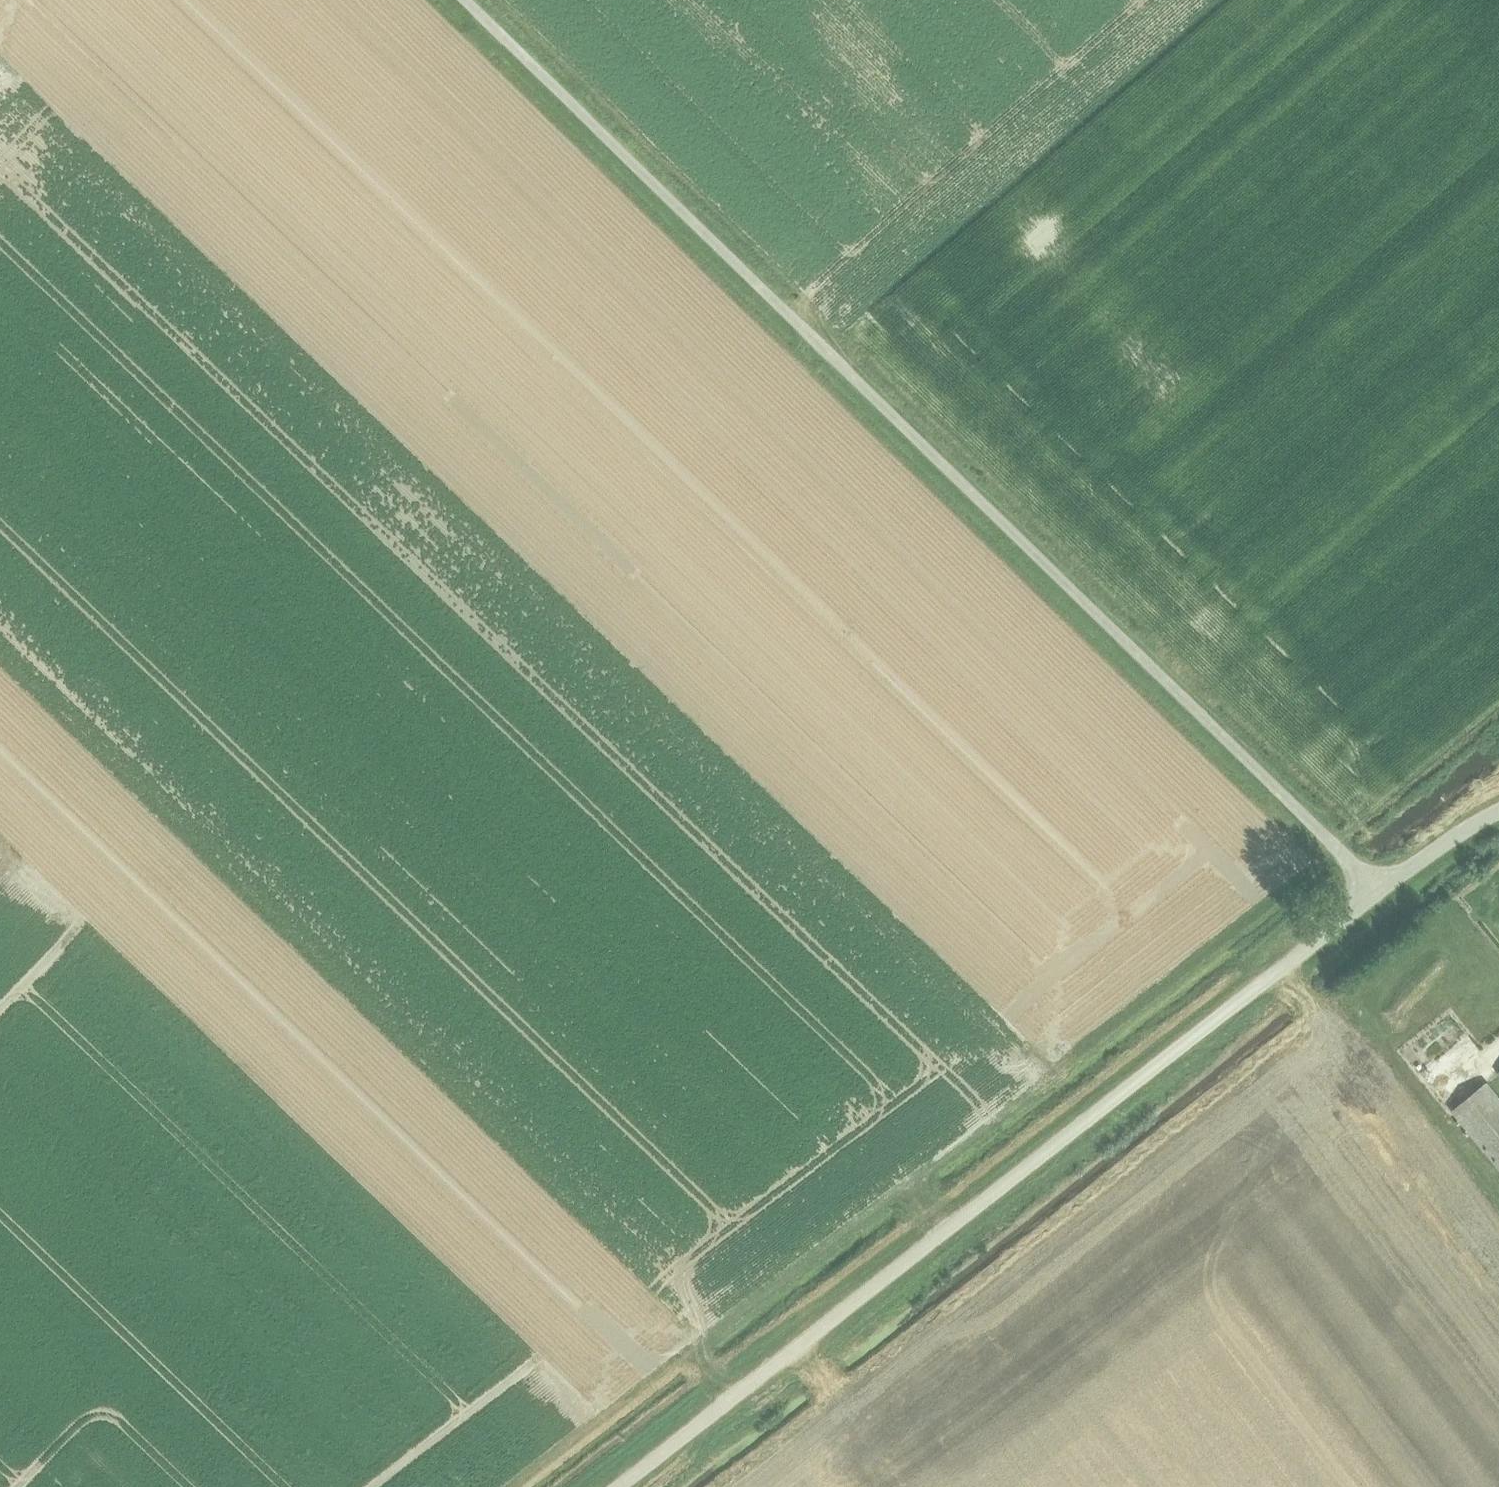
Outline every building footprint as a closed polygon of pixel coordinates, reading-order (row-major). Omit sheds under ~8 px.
[(1486,1083),(1452,1111),(1498,1169),(1498,1099),(1486,1083)]
